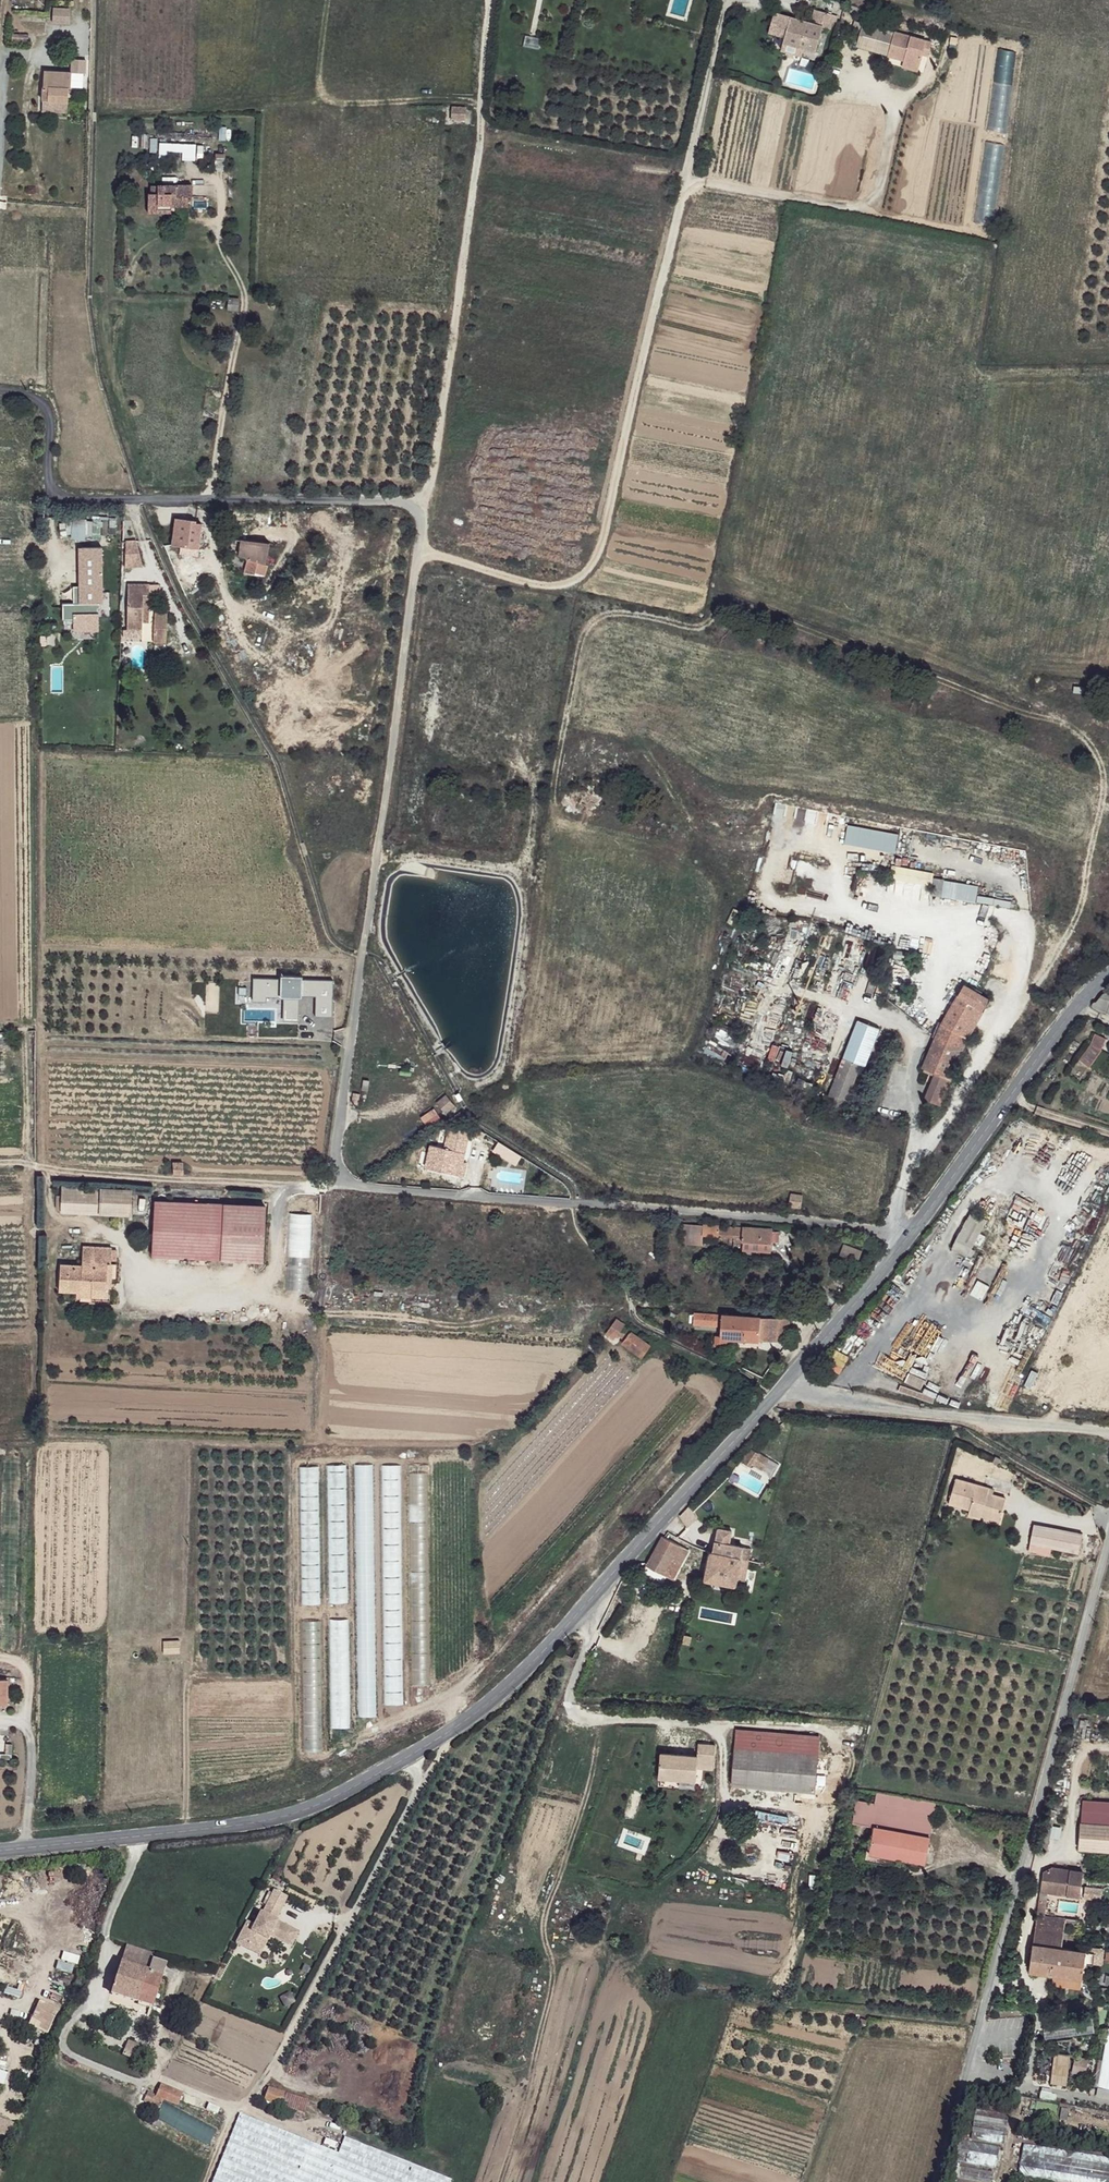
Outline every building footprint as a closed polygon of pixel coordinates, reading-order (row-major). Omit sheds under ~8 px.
[(50,21),(69,24),(71,6),(52,4),(50,21)] [(777,24),(772,22),(769,33),(774,34),(785,37),(783,44),(804,50),(816,53),(823,28),(830,30),(834,16),(815,10),(811,24),(780,15),(777,24)] [(863,24),(855,22),(852,31),(860,34),(863,24)] [(895,33),(863,24),(860,34),(856,48),(888,57),(895,33)] [(895,33),(888,57),(904,62),(920,66),(922,56),(924,49),(930,50),(932,44),(895,33)] [(804,50),(783,44),(781,51),(802,57),(804,50)] [(69,55),(70,68),(80,68),(80,55),(69,55)] [(920,66),(904,62),(902,68),(918,73),(920,66)] [(70,68),(41,69),(41,97),(68,98),(70,68)] [(68,98),(41,97),(42,106),(60,106),(60,111),(70,111),(68,98)] [(465,106),(451,105),(450,117),(464,118),(465,106)] [(197,182),(163,183),(163,192),(155,191),(155,209),(175,209),(176,204),(193,204),(192,197),(197,196),(197,182)] [(229,297),(225,310),(229,311),(237,312),(240,297),(229,297)] [(401,512),(382,510),(381,519),(400,521),(401,512)] [(67,517),(67,537),(86,537),(86,516),(67,517)] [(400,521),(381,519),(380,530),(400,531),(400,521)] [(193,522),(181,520),(178,543),(184,543),(192,543),(193,522)] [(198,522),(193,522),(192,543),(194,551),(204,553),(206,527),(199,526),(198,522)] [(295,533),(261,530),(260,546),(278,550),(277,564),(290,566),(283,613),(303,616),(310,560),(299,558),(300,550),(293,547),(295,533)] [(139,542),(129,542),(128,567),(146,568),(139,542)] [(192,543),(184,543),(183,550),(194,551),(192,543)] [(194,551),(183,550),(183,558),(203,560),(204,553),(194,551)] [(150,586),(130,585),(129,631),(144,632),(144,625),(145,597),(151,598),(150,586)] [(171,615),(156,615),(155,645),(170,645),(171,615)] [(895,852),(898,833),(847,824),(844,843),(895,852)] [(937,878),(935,897),(945,898),(947,880),(937,878)] [(35,932),(26,931),(25,941),(33,942),(35,932)] [(991,1001),(964,988),(943,1025),(968,1039),(991,1001)] [(1106,993),(1100,1000),(1108,1002),(1108,993),(1106,993)] [(330,1006),(329,1017),(342,1018),(343,1007),(330,1006)] [(857,1019),(842,1057),(860,1065),(864,1067),(880,1029),(857,1019)] [(968,1039),(943,1025),(926,1065),(936,1072),(951,1077),(968,1039)] [(1091,1066),(1106,1037),(1094,1031),(1080,1060),(1091,1066)] [(794,1064),(798,1049),(776,1044),(772,1058),(794,1064)] [(839,1115),(860,1065),(842,1057),(820,1107),(839,1115)] [(951,1077),(936,1072),(926,1098),(941,1105),(951,1077)] [(361,1104),(363,1093),(354,1091),(352,1102),(361,1104)] [(445,1096),(439,1104),(447,1112),(454,1103),(445,1096)] [(470,1131),(456,1129),(452,1145),(456,1146),(457,1143),(467,1145),(470,1131)] [(457,1143),(456,1146),(455,1150),(439,1146),(434,1170),(457,1174),(460,1161),(464,1162),(467,1145),(457,1143)] [(457,1174),(456,1178),(464,1179),(470,1146),(467,1145),(464,1162),(460,1161),(457,1174)] [(174,1164),(175,1176),(184,1175),(184,1165),(174,1164)] [(128,1191),(102,1189),(100,1212),(128,1215),(128,1191)] [(242,1191),(241,1200),(252,1200),(252,1192),(242,1191)] [(803,1196),(791,1194),(790,1208),(801,1210),(803,1196)] [(267,1204),(156,1195),(151,1253),(264,1261),(267,1204)] [(309,1256),(310,1213),(287,1212),(287,1256),(309,1256)] [(981,1218),(970,1213),(957,1240),(969,1247),(973,1238),(981,1218)] [(985,1221),(981,1218),(973,1238),(969,1247),(973,1248),(977,1239),(985,1221)] [(987,1296),(1016,1230),(992,1219),(980,1245),(984,1246),(966,1287),(987,1296)] [(703,1227),(681,1226),(680,1250),(702,1251),(703,1236),(703,1227)] [(744,1241),(744,1229),(703,1227),(703,1236),(733,1237),(733,1241),(744,1241)] [(773,1228),(745,1227),(744,1229),(744,1241),(774,1242),(773,1238),(773,1228)] [(868,1245),(851,1239),(844,1260),(853,1262),(862,1265),(868,1245)] [(109,1243),(83,1241),(81,1257),(58,1258),(57,1285),(79,1289),(80,1293),(103,1293),(103,1283),(111,1282),(112,1260),(109,1258),(109,1243)] [(774,1242),(744,1241),(743,1249),(772,1248),(774,1242)] [(723,1316),(696,1313),(695,1324),(723,1324),(723,1316)] [(761,1319),(723,1316),(723,1324),(722,1338),(732,1339),(760,1341),(761,1319)] [(789,1320),(761,1319),(760,1341),(788,1342),(789,1320)] [(616,1322),(607,1334),(616,1338),(618,1336),(645,1357),(650,1347),(622,1327),(623,1325),(616,1322)] [(722,1338),(717,1338),(718,1347),(731,1347),(732,1339),(722,1338)] [(834,1349),(825,1365),(838,1373),(848,1356),(834,1349)] [(820,1369),(818,1380),(829,1382),(830,1378),(831,1372),(820,1369)] [(922,1377),(907,1371),(902,1379),(918,1386),(922,1377)] [(840,1375),(831,1372),(830,1378),(838,1381),(840,1375)] [(752,1450),(744,1464),(752,1469),(753,1467),(760,1455),(752,1450)] [(772,1462),(760,1455),(753,1467),(765,1474),(772,1462)] [(992,1487),(960,1477),(953,1503),(972,1509),(971,1516),(983,1519),(984,1516),(1002,1521),(1008,1497),(992,1492),(992,1487)] [(1087,1540),(1039,1526),(1035,1544),(1084,1558),(1087,1540)] [(714,1542),(712,1553),(741,1559),(743,1548),(729,1545),(732,1532),(718,1529),(716,1543),(714,1542)] [(688,1550),(663,1537),(649,1567),(675,1579),(688,1550)] [(712,1553),(710,1553),(707,1570),(705,1579),(736,1585),(739,1572),(741,1559),(712,1553)] [(757,1581),(753,1580),(752,1586),(760,1588),(762,1578),(759,1577),(757,1581)] [(164,1639),(163,1652),(180,1653),(181,1640),(164,1639)] [(819,1738),(736,1732),(730,1786),(813,1792),(819,1738)] [(716,1745),(697,1743),(696,1756),(658,1754),(657,1779),(700,1783),(702,1770),(713,1770),(716,1745)] [(936,1813),(862,1798),(857,1821),(879,1825),(874,1852),(899,1857),(927,1863),(936,1813)] [(1088,1804),(1081,1852),(1108,1856),(1108,1807),(1088,1804)] [(899,1857),(874,1852),(872,1859),(897,1864),(899,1857)] [(1041,1871),(1039,1890),(1078,1895),(1081,1871),(1050,1867),(1041,1871)] [(1103,1889),(1087,1887),(1085,1899),(1102,1902),(1103,1889)] [(293,1896),(281,1889),(268,1913),(266,1912),(257,1930),(250,1927),(241,1942),(254,1948),(256,1945),(262,1948),(272,1932),(276,1935),(289,1941),(296,1928),(280,1920),(293,1896)] [(1046,1893),(1040,1892),(1035,1915),(1042,1916),(1046,1893)] [(1042,1916),(1035,1915),(1031,1945),(1056,1948),(1062,1949),(1064,1924),(1065,1919),(1042,1916)] [(304,1932),(296,1928),(289,1941),(297,1945),(304,1932)] [(276,1935),(272,1932),(262,1948),(256,1945),(254,1948),(267,1955),(276,1935)] [(1056,1948),(1031,1945),(1028,1973),(1052,1977),(1056,1948)] [(153,1954),(124,1946),(110,1992),(154,2006),(166,1963),(152,1959),(153,1954)] [(1062,1949),(1056,1948),(1052,1977),(1083,1979),(1086,1952),(1062,1949)] [(29,2026),(48,2033),(58,2006),(39,1999),(29,2026)] [(1108,2088),(1108,2029),(1107,2029),(1099,2087),(1108,2088)] [(131,2038),(122,2050),(136,2060),(144,2048),(131,2038)] [(1067,2084),(1069,2054),(1053,2053),(1051,2082),(1067,2084)] [(1072,2071),(1086,2073),(1088,2058),(1074,2056),(1072,2071)] [(185,2093),(162,2084),(159,2096),(164,2099),(180,2104),(185,2093)] [(286,2094),(269,2088),(265,2101),(284,2108),(286,2094)] [(159,2096),(148,2092),(142,2102),(161,2108),(164,2099),(159,2096)] [(310,2103),(286,2094),(284,2108),(306,2115),(310,2103)] [(1012,2111),(976,2104),(975,2112),(1011,2119),(1012,2111)] [(242,2112),(214,2181),(449,2181),(450,2178),(346,2136),(339,2152),(242,2112)] [(1009,2121),(974,2116),(971,2124),(1009,2130),(1009,2121)] [(1006,2135),(971,2128),(969,2136),(1005,2142),(1006,2135)] [(1001,2149),(965,2142),(963,2151),(1001,2157),(1001,2149)] [(1018,2175),(1075,2181),(1106,2181),(1107,2174),(1108,2175),(1108,2156),(1022,2144),(1018,2175)] [(998,2162),(962,2156),(959,2164),(997,2170),(998,2162)] [(994,2173),(958,2168),(955,2175),(994,2181),(994,2173)]
